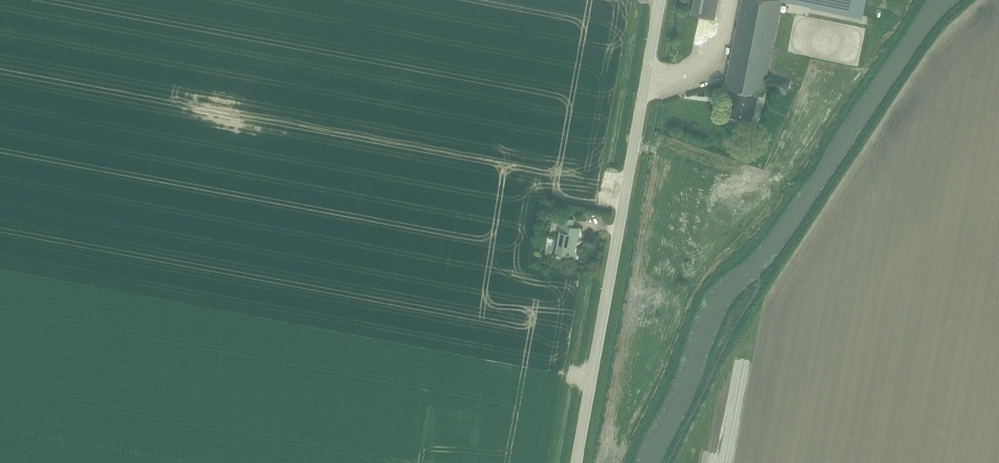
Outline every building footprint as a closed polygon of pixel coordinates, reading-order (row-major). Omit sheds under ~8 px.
[(703,16),(715,18),(719,0),(695,0),(692,14),(703,16)] [(725,85),(734,87),(729,113),(753,118),(759,93),(765,94),(767,85),(768,76),(783,0),(743,0),(725,85)] [(811,6),(863,17),(865,7),(866,0),(813,0),(812,5),(811,6)] [(555,241),(552,253),(569,256),(569,253),(575,254),(578,237),(579,237),(581,227),(573,226),(575,219),(559,216),(557,225),(561,226),(558,242),(555,241)]
